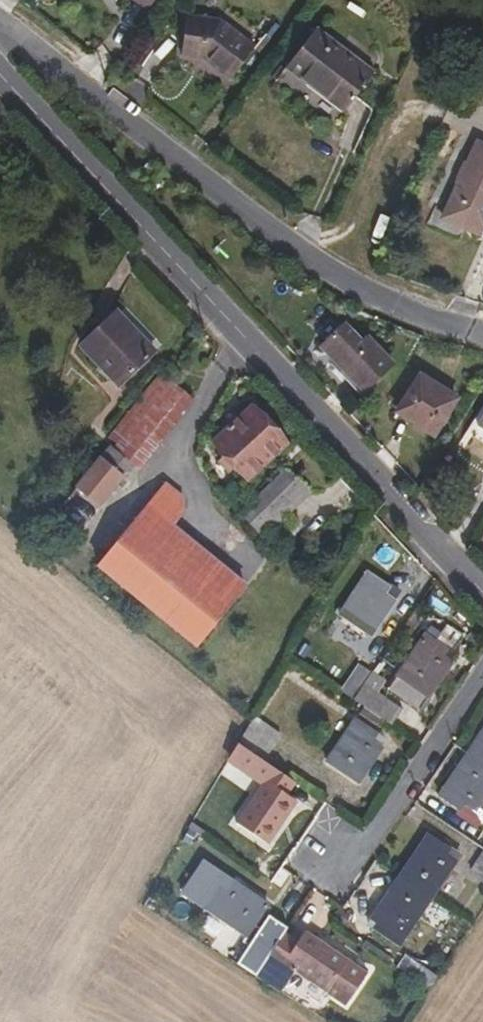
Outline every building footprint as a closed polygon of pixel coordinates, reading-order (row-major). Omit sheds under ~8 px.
[(143,12),(153,0),(129,0),(143,12)] [(251,47),(218,21),(183,15),(178,51),(207,56),(212,60),(211,63),(227,76),(251,47)] [(372,73),(317,29),(285,68),(341,113),(372,73)] [(477,235),(481,224),(482,225),(482,147),(477,144),(467,164),(463,162),(455,180),(458,181),(441,217),(477,235)] [(114,383),(151,349),(114,309),(78,343),(114,383)] [(391,363),(366,339),(360,344),(342,324),(317,346),(362,391),(391,363)] [(454,398),(418,375),(394,411),(430,435),(454,398)] [(134,463),(187,395),(163,376),(109,445),(129,459),(134,463)] [(246,477),(284,441),(247,404),(210,440),(223,453),(215,460),(226,471),(234,463),(246,477)] [(95,506),(129,459),(109,445),(76,489),(95,506)] [(257,533),(308,496),(289,469),(238,507),(257,533)] [(241,586),(170,525),(182,511),(181,495),(162,486),(95,568),(192,646),(241,586)] [(372,635),(396,599),(385,592),(389,585),(369,571),(341,614),(372,635)] [(431,697),(455,661),(444,654),(448,648),(428,635),(400,676),(431,697)] [(391,702),(366,686),(373,674),(360,666),(343,692),(381,718),(391,702)] [(350,795),(382,748),(372,741),(376,735),(354,721),(319,774),(350,795)] [(482,793),(482,725),(439,792),(460,806),(463,800),(474,807),(482,793)] [(246,729),(230,756),(254,772),(271,746),(246,729)] [(266,839),(290,804),(279,797),(284,789),(291,778),(271,766),(236,820),(266,839)] [(295,796),(284,789),(279,797),(290,804),(295,796)] [(406,929),(454,858),(444,851),(447,845),(427,832),(371,914),(391,928),(395,922),(406,929)] [(245,937),(266,905),(230,881),(224,891),(218,887),(204,909),(223,921),(245,937)] [(303,944),(309,933),(302,928),(294,939),(303,944)] [(344,1001),(364,969),(309,933),(303,944),(294,939),(282,931),(270,949),(258,942),(242,967),(268,984),(273,974),(316,1000),(324,988),(344,1001)] [(437,973),(411,956),(403,969),(428,986),(437,973)]
